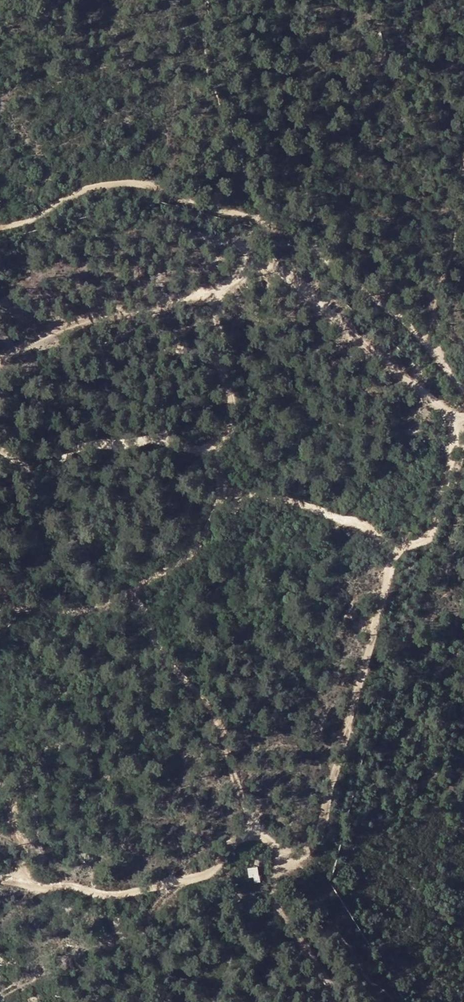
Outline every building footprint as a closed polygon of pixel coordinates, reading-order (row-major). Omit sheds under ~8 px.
[(257,867),(247,868),(248,877),(254,877),(255,882),(259,882),(257,867)]
